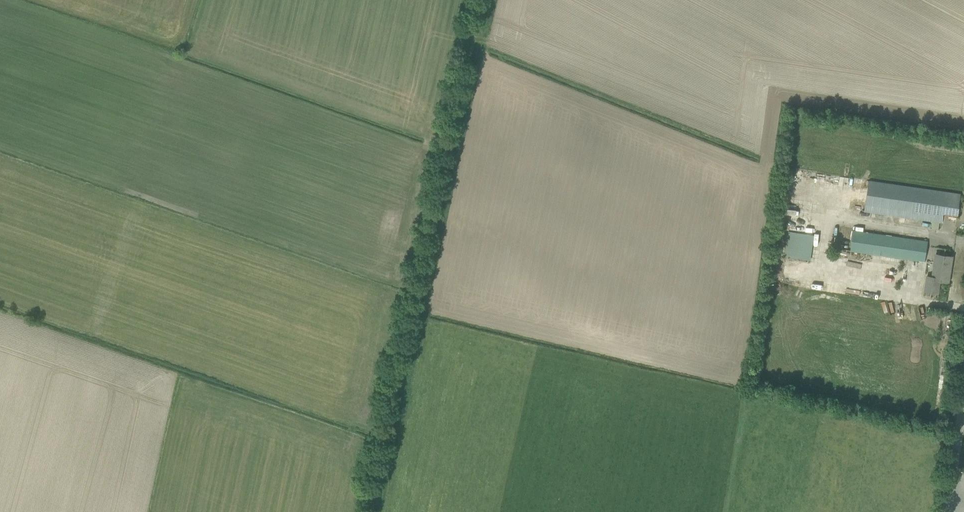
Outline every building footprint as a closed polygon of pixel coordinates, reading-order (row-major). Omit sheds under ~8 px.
[(942,222),(943,214),(959,216),(959,213),(958,213),(961,194),(867,180),(863,210),(942,222)] [(811,259),(813,234),(787,231),(784,257),(811,259)] [(853,231),(850,251),(872,254),(914,260),(924,262),(927,241),(853,231)] [(952,257),(942,255),(936,254),(933,277),(927,276),(924,291),(938,293),(940,280),(949,282),(952,257)]
